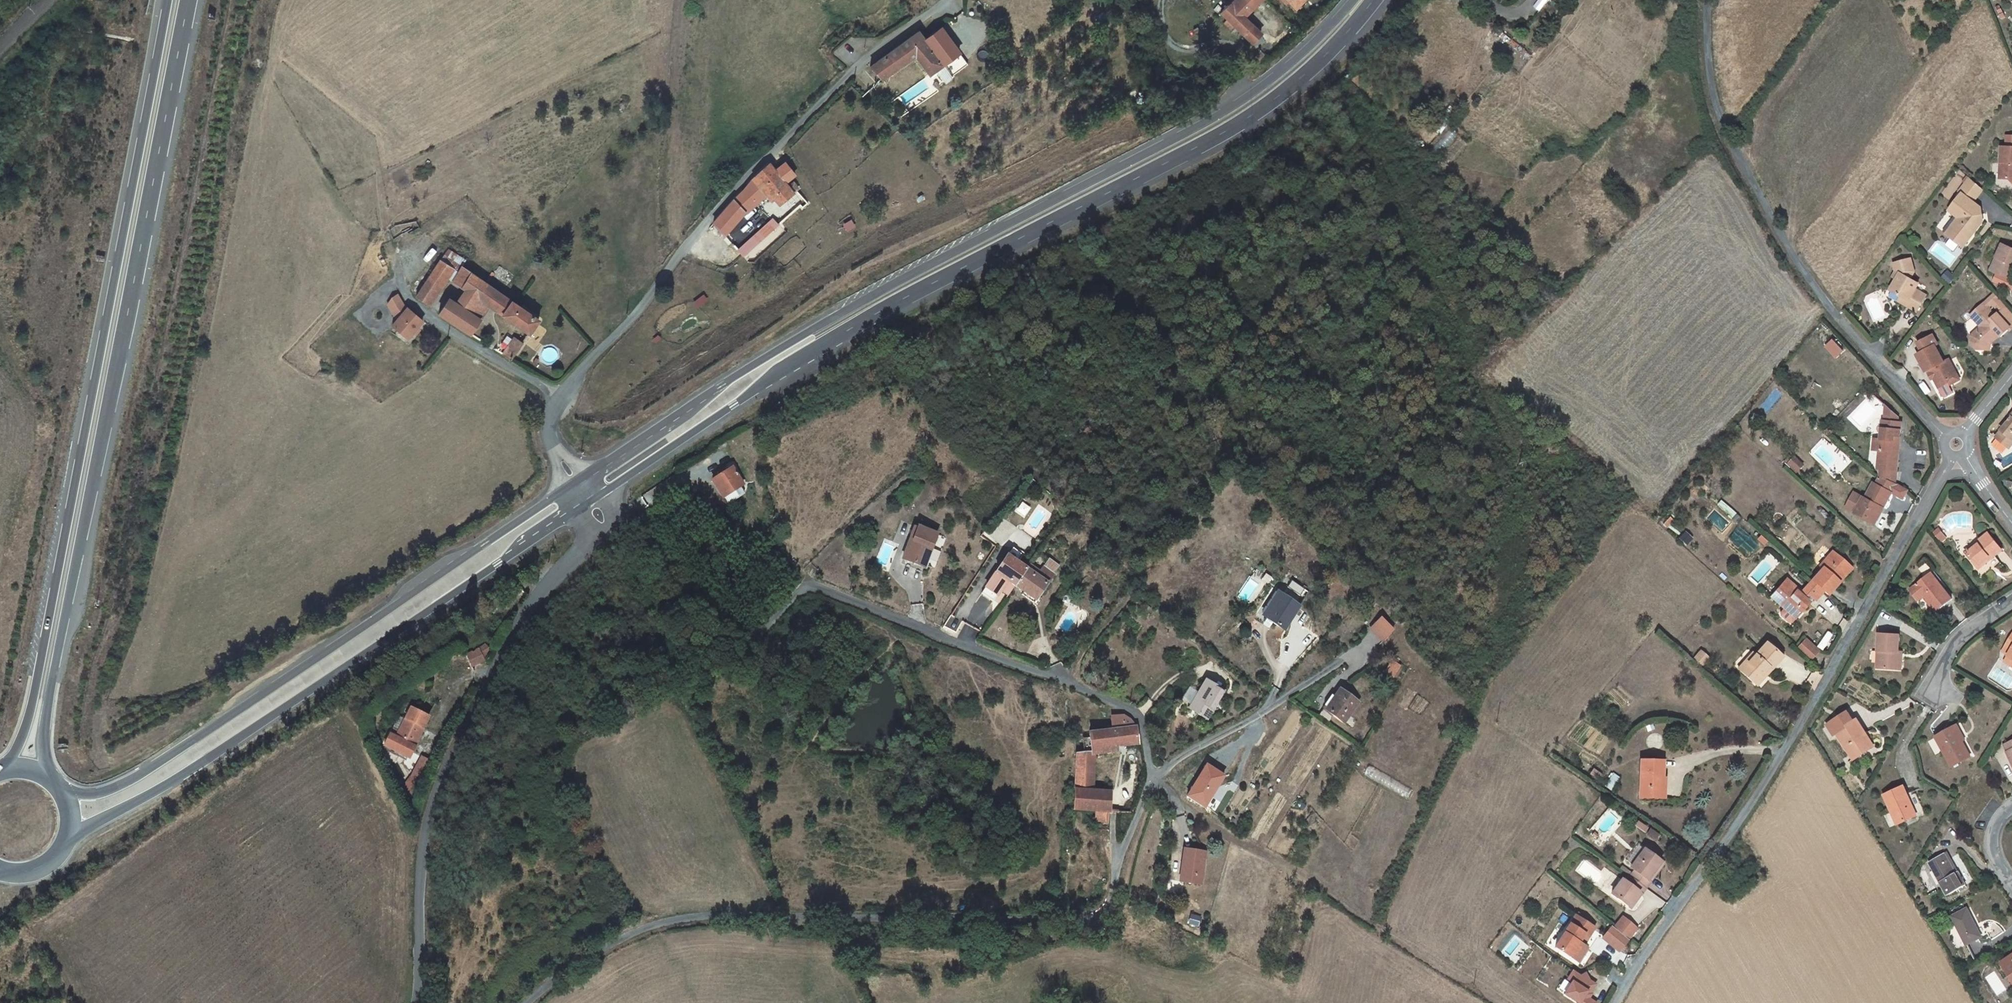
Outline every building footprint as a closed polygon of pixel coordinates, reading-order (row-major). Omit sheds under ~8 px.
[(1225,0),(1229,5),(1221,13),(1227,19),(1233,25),(1251,43),(1260,34),(1243,17),(1261,0),(1225,0)] [(1289,2),(1295,8),(1303,0),(1287,0),(1289,2)] [(1534,8),(1541,12),(1547,0),(1539,0),(1534,8)] [(1312,12),(1305,18),(1306,19),(1308,20),(1310,23),(1317,16),(1312,12)] [(1233,25),(1227,19),(1224,22),(1230,28),(1233,25)] [(934,33),(927,24),(918,32),(924,40),(934,33)] [(963,39),(953,46),(940,28),(934,33),(924,40),(918,32),(916,34),(870,67),(882,80),(915,57),(930,75),(935,71),(942,66),(950,77),(953,75),(957,81),(981,62),(980,61),(963,39)] [(938,75),(944,82),(950,77),(942,66),(935,71),(938,75)] [(911,95),(919,104),(944,83),(944,82),(938,75),(929,81),(930,82),(920,90),(919,88),(911,95)] [(1436,133),(1443,123),(1438,119),(1430,129),(1436,133)] [(2001,147),(2000,179),(2009,179),(2011,182),(2011,148),(2001,147)] [(768,192),(774,199),(780,204),(793,193),(787,186),(775,171),(769,165),(753,179),(766,194),(768,192)] [(787,186),(792,182),(795,179),(784,165),(775,171),(787,186)] [(766,194),(753,179),(744,190),(755,203),(766,194)] [(1950,211),(1958,218),(1959,226),(1951,238),(1963,248),(1983,222),(1981,208),(1974,202),(1983,190),(1970,179),(1960,192),(1962,194),(1950,211)] [(796,191),(798,189),(792,182),(787,186),(793,193),(796,191)] [(755,203),(744,190),(733,200),(744,212),(755,203)] [(774,199),(768,192),(766,194),(772,200),(774,199)] [(744,212),(733,200),(712,223),(724,236),(744,212)] [(790,213),(791,214),(794,218),(795,217),(796,218),(804,211),(802,208),(800,205),(790,213)] [(1946,232),(1954,217),(1945,212),(1937,227),(1946,232)] [(779,224),(783,221),(780,218),(781,217),(778,214),(776,215),(775,214),(772,217),(774,218),(779,224)] [(770,215),(735,247),(738,251),(743,257),(779,224),(774,218),(772,217),(770,215)] [(1951,238),(1959,226),(1958,218),(1947,234),(1951,238)] [(2011,280),(2011,277),(2011,243),(2008,247),(2003,244),(1991,271),(2011,280)] [(447,249),(441,259),(440,261),(453,270),(458,273),(462,266),(466,261),(447,249)] [(437,256),(431,264),(436,267),(440,261),(441,259),(437,256)] [(1902,296),(1909,300),(1906,305),(1917,312),(1926,296),(1915,290),(1918,284),(1910,279),(1915,272),(1911,259),(1894,264),(1896,272),(1900,274),(1898,279),(1891,290),(1902,296)] [(436,267),(416,296),(430,306),(448,278),(453,270),(440,261),(436,267)] [(478,298),(487,284),(462,266),(458,273),(453,281),(465,290),(478,298)] [(453,270),(448,278),(453,281),(458,273),(453,270)] [(515,304),(487,284),(478,298),(489,306),(496,311),(529,334),(538,321),(515,304)] [(476,301),(478,298),(465,290),(464,292),(476,301)] [(476,301),(464,292),(456,303),(469,312),(476,301)] [(403,304),(397,294),(388,305),(391,307),(389,310),(393,315),(403,304)] [(1996,294),(1985,303),(1991,310),(1989,311),(1994,317),(1998,314),(2006,306),(1996,294)] [(1902,296),(1899,301),(1906,305),(1909,300),(1902,296)] [(480,319),(489,306),(478,298),(476,301),(469,312),(480,319)] [(438,313),(470,334),(480,319),(469,312),(456,303),(449,299),(438,313)] [(2001,337),(2011,328),(2011,327),(2011,312),(2006,306),(1998,314),(1994,317),(1989,311),(1991,310),(1985,303),(1971,316),(1982,327),(1972,336),(1972,344),(1977,349),(1990,350),(1991,339),(1998,333),(2001,337)] [(397,320),(407,308),(403,304),(393,315),(397,320)] [(421,319),(414,314),(407,308),(397,320),(393,325),(409,338),(423,321),(421,319)] [(1926,372),(1929,370),(1931,373),(1934,378),(1939,388),(1948,384),(1950,379),(1957,376),(1948,360),(1944,363),(1935,346),(1938,345),(1933,336),(1919,343),(1923,352),(1917,355),(1926,372)] [(514,339),(503,355),(511,360),(522,344),(514,339)] [(1824,347),(1836,359),(1844,351),(1832,339),(1824,347)] [(1959,380),(1957,376),(1950,379),(1948,384),(1950,385),(1959,380)] [(1881,477),(1894,484),(1898,452),(1893,452),(1894,444),(1899,445),(1900,437),(1901,423),(1897,422),(1898,417),(1886,409),(1885,421),(1884,421),(1882,439),(1875,439),(1874,451),(1879,451),(1878,470),(1881,470),(1881,477)] [(1997,438),(2009,448),(2011,444),(2011,419),(1997,438)] [(1788,457),(1784,465),(1798,472),(1802,464),(1788,457)] [(723,497),(742,484),(732,469),(712,481),(723,497)] [(1903,498),(1907,491),(1894,484),(1881,477),(1877,484),(1875,483),(1866,498),(1864,497),(1855,513),(1872,522),(1880,506),(1883,508),(1892,492),(1903,498)] [(1861,495),(1852,511),(1855,513),(1864,497),(1861,495)] [(1880,506),(1872,522),(1874,524),(1883,508),(1880,506)] [(1736,524),(1740,518),(1736,515),(1731,520),(1736,524)] [(1666,528),(1672,520),(1669,517),(1663,525),(1666,528)] [(928,530),(919,527),(918,526),(914,535),(912,544),(908,543),(903,559),(915,564),(916,561),(926,564),(928,557),(937,534),(928,530)] [(1934,534),(1939,540),(1943,537),(1938,531),(1934,534)] [(1988,534),(1965,552),(1980,570),(2003,551),(1988,534)] [(1007,555),(1015,561),(1021,553),(1013,547),(1007,555)] [(1813,599),(1815,601),(1823,592),(1827,595),(1838,583),(1837,581),(1842,575),(1841,570),(1847,565),(1832,552),(1820,567),(1822,569),(1811,581),(1802,592),(1801,593),(1806,597),(1804,599),(1809,604),(1813,599)] [(1015,561),(1007,555),(995,573),(992,579),(981,594),(984,596),(992,601),(1000,590),(1008,595),(1014,586),(1026,569),(1015,561)] [(1029,565),(1026,569),(1014,586),(1023,592),(1026,588),(1038,596),(1048,583),(1054,574),(1044,566),(1039,571),(1029,565)] [(1837,581),(1838,583),(1851,568),(1847,565),(1841,570),(1842,575),(1837,581)] [(1918,601),(1924,597),(1936,612),(1952,599),(1931,574),(1910,590),(1918,601)] [(1305,585),(1309,579),(1305,576),(1301,582),(1305,585)] [(1799,608),(1802,610),(1809,604),(1804,599),(1794,590),(1796,588),(1786,580),(1771,598),(1784,609),(1781,613),(1781,616),(1786,620),(1789,620),(1791,616),(1799,608)] [(1802,592),(1797,587),(1796,588),(1794,590),(1804,599),(1806,597),(1801,593),(1802,592)] [(1022,594),(1034,602),(1038,596),(1026,588),(1023,592),(1022,594)] [(1284,630),(1299,606),(1280,594),(1265,617),(1284,630)] [(1150,609),(1144,605),(1140,612),(1146,615),(1150,609)] [(1791,616),(1795,618),(1802,610),(1799,608),(1791,616)] [(1381,619),(1370,630),(1382,642),(1392,630),(1381,619)] [(1899,635),(1880,634),(1878,669),(1898,670),(1899,652),(1899,635)] [(2005,647),(2002,652),(2009,656),(2005,662),(2011,667),(2011,636),(2005,647)] [(1806,641),(1798,650),(1810,661),(1818,652),(1806,641)] [(1766,675),(1782,657),(1765,643),(1755,656),(1752,654),(1745,662),(1747,664),(1741,672),(1754,683),(1763,673),(1766,675)] [(481,647),(466,654),(472,666),(487,659),(481,647)] [(1701,654),(1696,659),(1701,665),(1706,659),(1701,654)] [(1394,677),(1401,667),(1392,661),(1385,672),(1394,677)] [(1745,662),(1738,669),(1741,672),(1747,664),(1745,662)] [(1763,673),(1754,683),(1757,686),(1766,675),(1763,673)] [(1226,687),(1224,691),(1207,680),(1190,709),(1207,719),(1211,711),(1217,715),(1230,694),(1227,692),(1229,689),(1226,687)] [(1326,710),(1344,723),(1345,722),(1349,715),(1358,702),(1340,690),(1326,710)] [(386,746),(408,756),(429,716),(412,707),(406,719),(399,715),(392,728),(394,729),(386,745),(386,746)] [(1834,736),(1837,734),(1854,723),(1848,713),(1827,726),(1834,736)] [(1139,743),(1136,725),(1132,721),(1124,716),(1110,717),(1112,730),(1089,733),(1092,751),(1117,747),(1139,743)] [(1837,734),(1853,760),(1871,749),(1863,737),(1866,735),(1857,721),(1854,723),(1837,734)] [(1965,739),(1957,724),(1954,726),(1962,741),(1965,739)] [(1936,737),(1943,751),(1952,767),(1971,757),(1962,741),(1954,726),(1935,736),(1936,737)] [(1863,737),(1871,749),(1874,747),(1866,735),(1863,737)] [(2003,744),(2011,764),(2011,740),(2003,744)] [(1094,754),(1092,754),(1076,755),(1074,809),(1095,811),(1109,812),(1110,812),(1110,792),(1093,791),(1094,754)] [(411,775),(421,781),(431,763),(421,758),(411,775)] [(1662,762),(1640,762),(1640,798),(1657,798),(1658,779),(1662,779),(1662,762)] [(1208,769),(1205,767),(1187,797),(1202,808),(1214,789),(1212,787),(1220,775),(1208,769)] [(407,807),(421,781),(411,775),(400,792),(407,807)] [(1895,810),(1901,823),(1917,816),(1904,787),(1884,795),(1891,811),(1895,810)] [(1890,812),(1897,825),(1901,823),(1895,810),(1891,811),(1890,812)] [(1109,812),(1095,811),(1096,822),(1109,822),(1109,812)] [(1658,836),(1650,830),(1647,834),(1655,841),(1658,836)] [(1702,846),(1695,841),(1692,846),(1699,851),(1702,846)] [(1201,885),(1205,853),(1185,849),(1182,865),(1186,865),(1184,882),(1201,885)] [(1630,877),(1628,876),(1624,882),(1622,880),(1611,895),(1628,907),(1638,893),(1641,895),(1645,888),(1653,877),(1651,875),(1660,862),(1644,850),(1630,868),(1634,871),(1630,877)] [(1948,896),(1959,890),(1966,886),(1958,872),(1955,874),(1944,854),(1928,862),(1948,896)] [(1653,877),(1663,864),(1660,862),(1651,875),(1653,877)] [(1620,869),(1628,876),(1631,873),(1622,866),(1620,869)] [(1932,903),(1940,898),(1936,891),(1927,896),(1932,903)] [(1638,893),(1628,907),(1630,909),(1641,895),(1638,893)] [(1967,945),(1982,937),(1967,909),(1951,917),(1966,945),(1964,946),(1967,953),(1970,952),(1967,945)] [(1640,924),(1627,913),(1614,928),(1628,939),(1640,924)] [(1191,921),(1196,924),(1200,916),(1194,914),(1191,921)] [(1578,915),(1577,917),(1585,923),(1587,920),(1578,915)] [(1594,928),(1585,923),(1577,917),(1575,916),(1554,949),(1577,963),(1587,948),(1583,946),(1594,928)] [(1628,939),(1614,928),(1612,927),(1602,938),(1619,951),(1628,940),(1628,939)] [(1052,943),(1065,940),(1062,930),(1050,933),(1052,943)] [(2001,963),(2011,979),(2011,956),(2001,963)] [(1572,971),(1566,981),(1569,982),(1561,996),(1574,1002),(1595,1002),(1587,998),(1595,984),(1572,971)]
